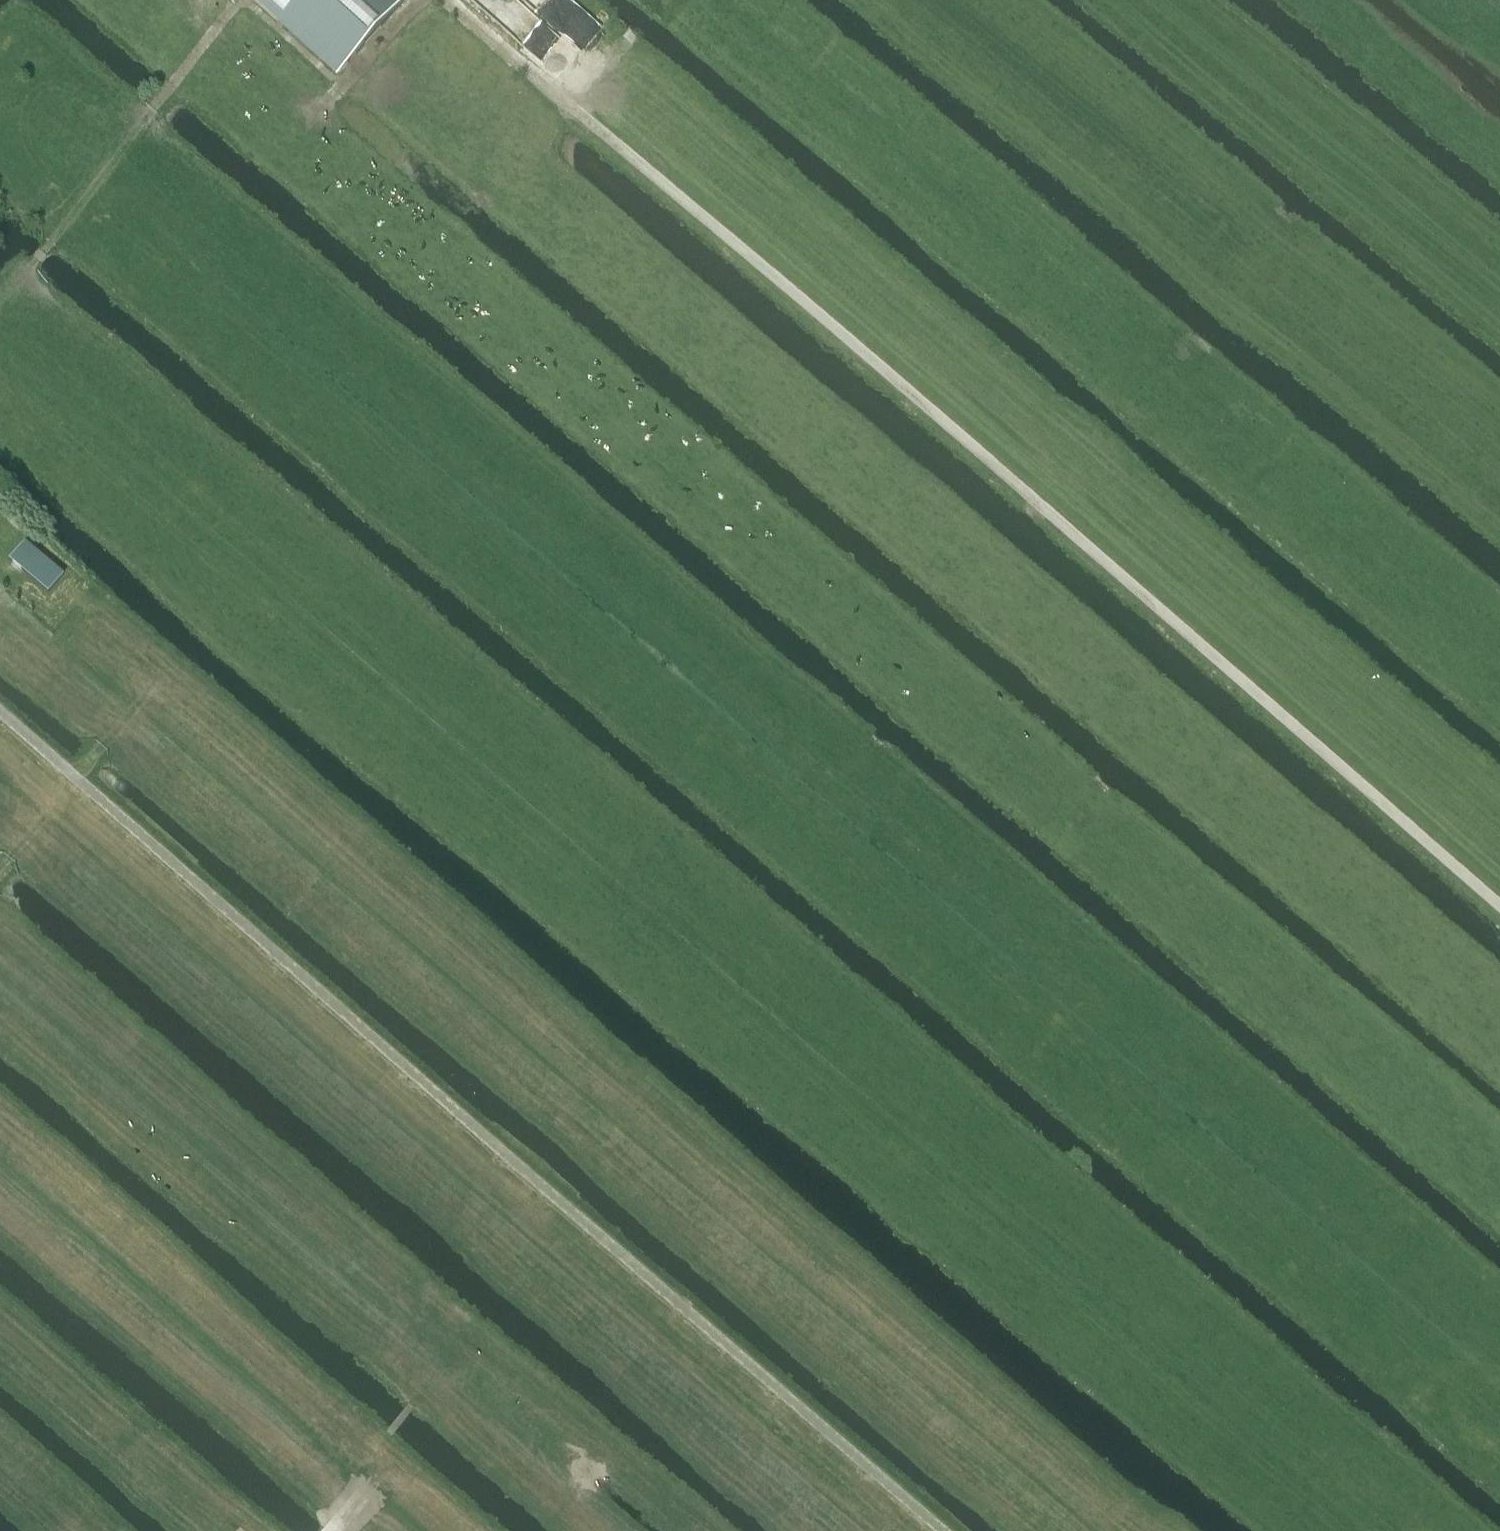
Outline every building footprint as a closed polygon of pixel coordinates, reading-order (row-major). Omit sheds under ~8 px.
[(277,22),(280,19),(340,73),(406,0),(253,0),(277,22)]
